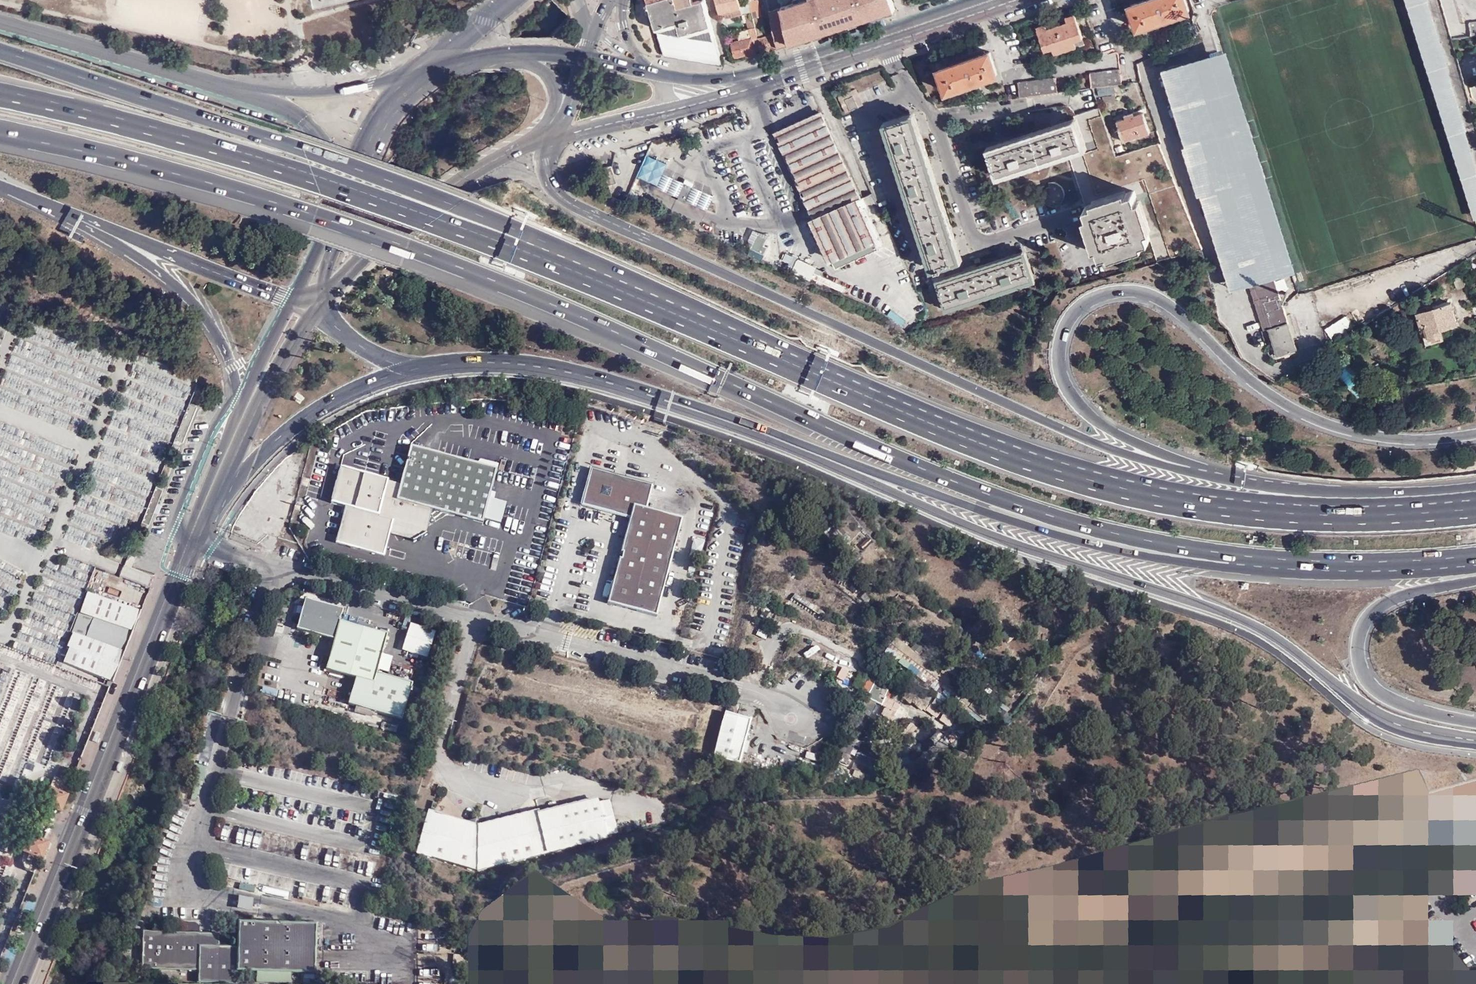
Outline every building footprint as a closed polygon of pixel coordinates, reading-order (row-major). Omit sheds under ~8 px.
[(703,0),(647,0),(663,54),(722,64),(703,0)] [(719,13),(724,11),(725,18),(743,13),(739,0),(715,0),(719,13)] [(750,10),(751,11),(758,9),(759,16),(762,15),(758,0),(753,0),(748,1),(749,3),(750,10)] [(779,8),(790,42),(841,26),(895,9),(892,0),(805,0),(779,8)] [(1130,5),(1139,30),(1162,21),(1189,11),(1185,0),(1145,0),(1130,5)] [(1475,218),(1475,159),(1467,130),(1469,129),(1449,65),(1450,64),(1430,0),(1408,0),(1475,218)] [(751,13),(752,18),(759,16),(758,9),(751,11),(751,13)] [(745,11),(749,27),(754,26),(752,18),(751,13),(751,11),(750,10),(748,11),(745,11)] [(1075,13),(1064,17),(1066,22),(1047,28),(1045,23),(1036,26),(1044,49),(1051,47),(1052,51),(1075,44),(1074,40),(1082,37),(1075,13)] [(755,54),(750,37),(757,35),(754,26),(749,27),(737,31),(740,40),(731,43),(735,57),(745,54),(746,57),(755,54)] [(777,48),(773,32),(757,37),(761,52),(765,51),(777,48)] [(964,58),(939,66),(946,90),(971,81),(996,73),(989,50),(964,58)] [(1163,71),(1233,291),(1292,273),(1223,52),(1163,71)] [(1091,87),(1093,88),(1124,83),(1121,67),(1089,72),(1091,87)] [(881,70),(868,75),(871,84),(884,79),(881,70)] [(1020,96),(1057,92),(1054,76),(1018,81),(1020,96)] [(845,98),(850,109),(857,106),(852,95),(845,98)] [(1143,112),(1117,120),(1124,142),(1150,133),(1143,112)] [(860,198),(821,113),(779,133),(818,217),(814,219),(837,268),(879,248),(857,200),(860,198)] [(925,141),(916,113),(892,120),(938,264),(962,256),(953,228),(939,183),(925,141)] [(1012,143),(994,148),(1002,173),(1086,147),(1079,122),(1050,131),(1012,143)] [(610,167),(602,169),(607,185),(615,183),(610,167)] [(676,196),(681,183),(671,179),(665,192),(676,196)] [(691,187),(681,183),(676,196),(685,201),(691,187)] [(1060,187),(1057,186),(1053,187),(1050,188),(1047,191),(1045,194),(1045,198),(1046,202),(1048,205),(1051,208),(1055,209),(1059,209),(1062,207),(1065,205),(1067,202),(1068,198),(1067,195),(1066,191),(1063,189),(1060,187)] [(711,196),(691,187),(685,201),(705,210),(711,196)] [(1136,194),(1086,208),(1094,233),(1101,257),(1150,243),(1136,194)] [(768,238),(757,233),(750,249),(764,255),(767,248),(764,247),(768,238)] [(965,272),(941,281),(949,303),(1035,272),(1027,249),(1000,259),(965,272)] [(791,270),(815,281),(820,271),(814,268),(815,266),(796,258),(791,270)] [(1269,330),(1289,324),(1275,279),(1255,285),(1269,330)] [(1431,337),(1441,334),(1443,333),(1441,327),(1450,325),(1450,322),(1457,320),(1451,301),(1418,311),(1421,323),(1426,322),(1431,337)] [(1442,339),(1441,334),(1431,337),(1426,322),(1421,323),(1427,343),(1442,339)] [(1297,351),(1289,324),(1269,330),(1278,357),(1297,351)] [(197,405),(191,402),(177,438),(183,440),(197,405)] [(384,556),(390,534),(391,530),(427,509),(432,511),(483,525),(498,470),(412,447),(401,485),(390,482),(390,480),(341,468),(331,503),(346,507),(336,543),(384,556)] [(656,617),(683,519),(647,509),(654,485),(591,469),(581,506),(630,519),(621,553),(623,554),(621,559),(620,559),(608,604),(656,617)] [(157,485),(144,520),(151,522),(164,487),(157,485)] [(391,530),(390,534),(423,543),(432,511),(427,509),(391,530)] [(131,566),(136,553),(130,551),(125,563),(131,566)] [(80,611),(133,629),(141,609),(89,591),(80,611)] [(307,600),(305,607),(303,615),(299,629),(336,640),(327,670),(356,677),(349,705),(403,720),(413,683),(378,674),(388,635),(341,622),(343,610),(307,600)] [(114,682),(125,650),(133,629),(80,611),(63,655),(66,656),(63,662),(114,682)] [(901,644),(895,639),(891,646),(897,651),(901,644)] [(901,644),(897,651),(930,676),(927,680),(930,683),(935,679),(961,699),(960,701),(965,706),(962,711),(968,715),(971,712),(984,720),(988,715),(988,714),(965,694),(967,693),(950,680),(941,673),(901,644)] [(838,680),(850,686),(850,687),(856,675),(857,674),(850,669),(848,671),(843,667),(836,663),(831,671),(838,680)] [(947,665),(941,673),(950,680),(953,677),(954,678),(957,673),(947,665)] [(908,679),(901,674),(896,683),(903,687),(908,679)] [(856,675),(850,687),(859,692),(865,680),(856,675)] [(858,694),(865,698),(875,683),(867,679),(866,678),(865,680),(859,692),(858,694)] [(875,683),(865,698),(866,699),(876,703),(891,711),(894,703),(889,700),(884,698),(889,689),(875,683)] [(894,691),(889,689),(884,698),(889,700),(894,691)] [(907,690),(903,695),(905,697),(903,699),(910,704),(916,697),(907,690)] [(921,700),(923,702),(930,707),(932,705),(970,732),(974,726),(953,711),(951,715),(944,709),(944,707),(942,703),(926,693),(921,700)] [(919,707),(923,702),(921,700),(919,698),(915,704),(919,707)] [(856,714),(864,702),(860,700),(852,710),(856,714)] [(899,706),(894,703),(891,711),(896,713),(899,706)] [(712,757),(738,765),(741,753),(745,742),(751,720),(724,713),(712,757)] [(951,733),(944,740),(946,743),(954,736),(951,733)] [(950,748),(951,750),(961,742),(954,736),(946,743),(950,748)] [(852,770),(890,786),(927,767),(950,748),(946,743),(944,740),(942,739),(916,762),(896,770),(857,755),(852,770)] [(849,758),(848,758),(843,755),(839,763),(846,766),(849,758)] [(200,766),(197,779),(202,781),(205,768),(200,766)] [(71,774),(57,769),(50,788),(64,793),(71,774)] [(202,781),(197,779),(192,800),(197,801),(202,781)] [(61,811),(67,795),(49,788),(43,804),(57,810),(61,811)] [(605,826),(615,823),(611,802),(600,805),(605,826)] [(448,827),(446,818),(430,813),(418,852),(476,870),(608,841),(607,838),(618,835),(615,823),(605,826),(600,805),(599,803),(550,814),(551,817),(542,819),(541,816),(540,813),(478,828),(475,827),(462,822),(448,827)] [(54,818),(57,810),(43,804),(40,813),(54,818)] [(462,822),(446,818),(448,827),(462,822)] [(478,819),(462,822),(475,827),(478,819)] [(45,839),(48,831),(34,826),(31,834),(45,839)] [(27,868),(36,872),(49,841),(45,839),(31,834),(25,848),(27,849),(23,859),(27,868)] [(240,898),(238,910),(252,912),(255,900),(240,898)] [(199,982),(213,983),(238,983),(238,973),(257,974),(257,983),(278,983),(291,983),(292,974),(316,975),(317,925),(239,923),(238,948),(219,947),(220,940),(212,939),(212,947),(201,947),(201,935),(143,933),(142,970),(199,972),(199,982)] [(212,935),(201,935),(201,947),(212,947),(212,939),(212,935)] [(468,966),(469,956),(454,955),(453,965),(468,966)] [(1471,970),(1466,973),(1472,983),(1475,983),(1475,967),(1471,970)]
